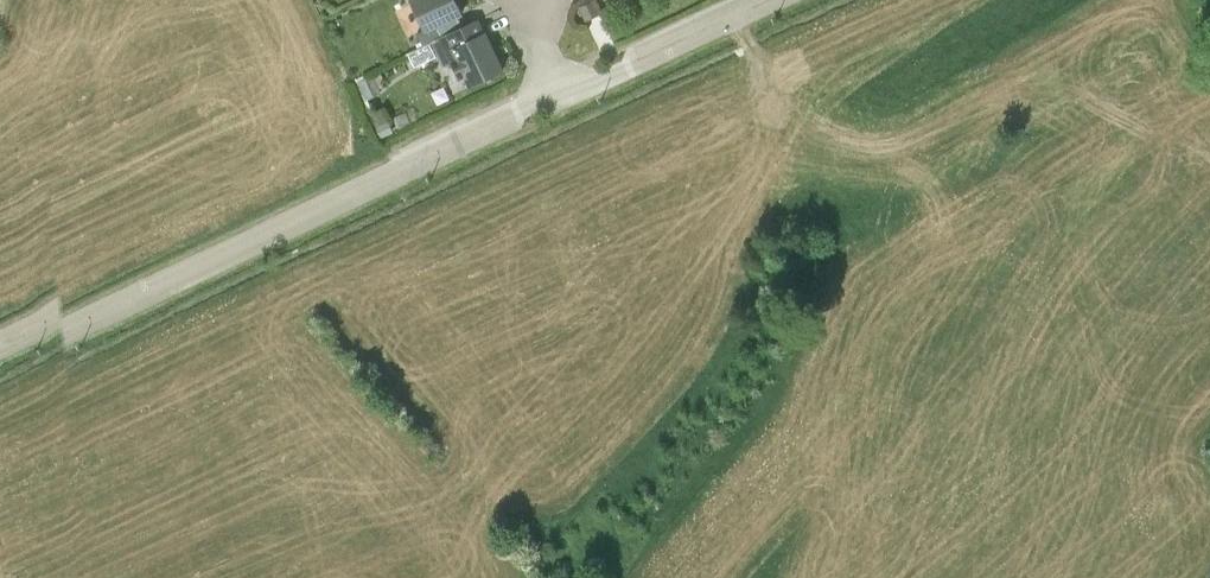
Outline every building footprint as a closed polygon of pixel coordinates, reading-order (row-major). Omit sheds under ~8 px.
[(420,0),(383,0),(391,20),(422,6),(420,0)] [(422,6),(391,20),(408,56),(449,38),(433,1),(422,6)] [(579,25),(566,31),(572,44),(585,38),(579,25)] [(467,42),(429,60),(453,111),(491,93),(467,42)]
